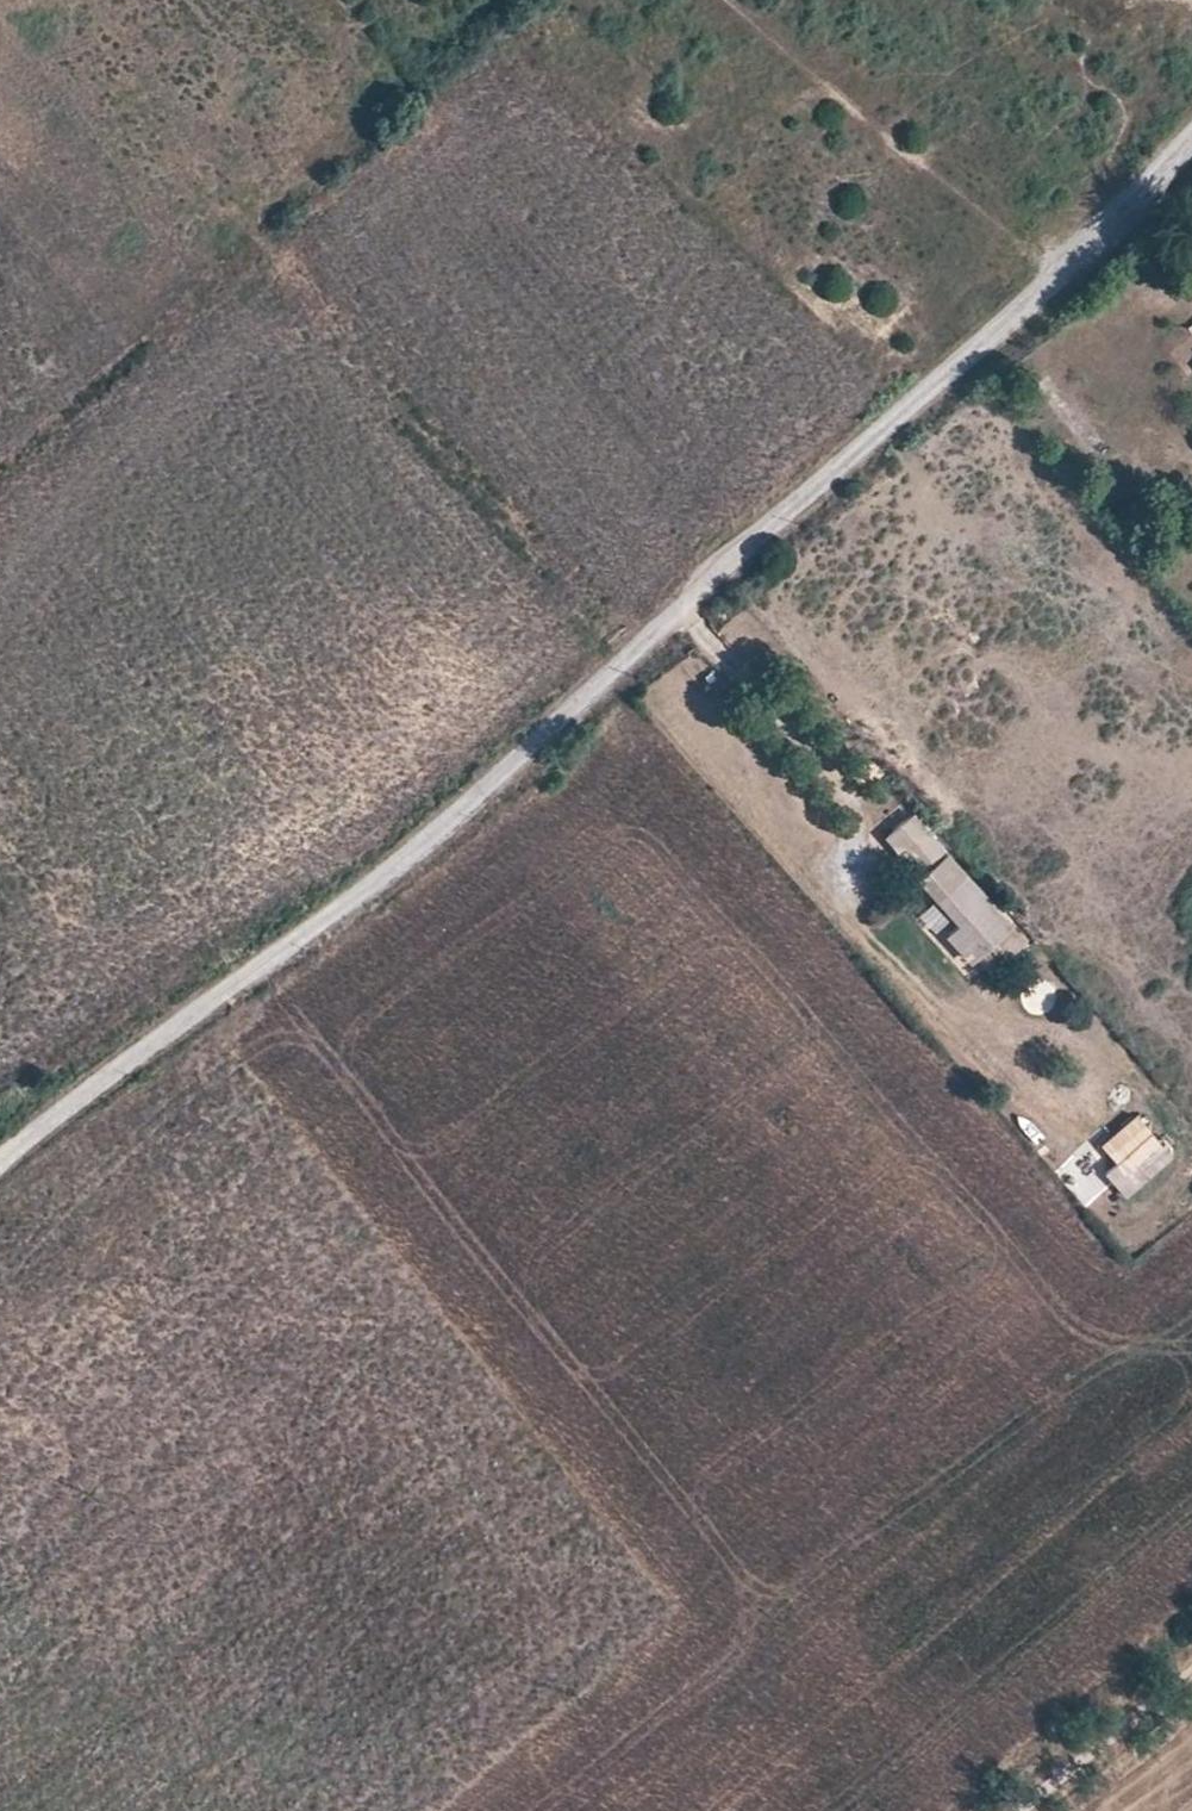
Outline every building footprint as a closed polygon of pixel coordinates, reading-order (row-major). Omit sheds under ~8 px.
[(911,808),(881,832),(891,846),(904,837),(921,858),(939,844),(911,808)] [(1011,918),(945,846),(913,876),(954,919),(940,932),(959,951),(965,945),(973,953),(1011,918)] [(1170,1153),(1133,1111),(1098,1141),(1113,1159),(1101,1169),(1123,1195),(1170,1153)]
